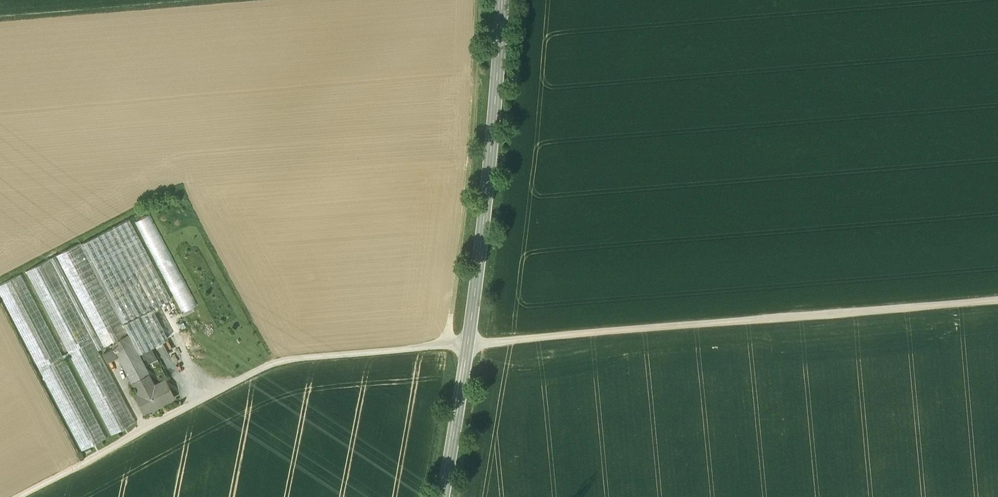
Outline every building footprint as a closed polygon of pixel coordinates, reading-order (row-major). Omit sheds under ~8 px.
[(150,214),(135,222),(183,313),(198,305),(150,214)] [(129,219),(81,244),(123,324),(152,309),(171,299),(129,219)] [(20,275),(0,285),(0,296),(81,451),(106,438),(65,360),(70,357),(111,435),(136,422),(98,350),(111,343),(127,334),(128,334),(123,324),(81,244),(80,243),(26,272),(68,353),(63,356),(20,275)] [(152,309),(123,324),(128,334),(127,334),(138,354),(168,338),(152,309)] [(138,354),(127,334),(111,343),(132,383),(148,374),(138,354)] [(154,385),(148,374),(132,383),(138,394),(135,396),(144,413),(174,398),(165,380),(154,385)]
